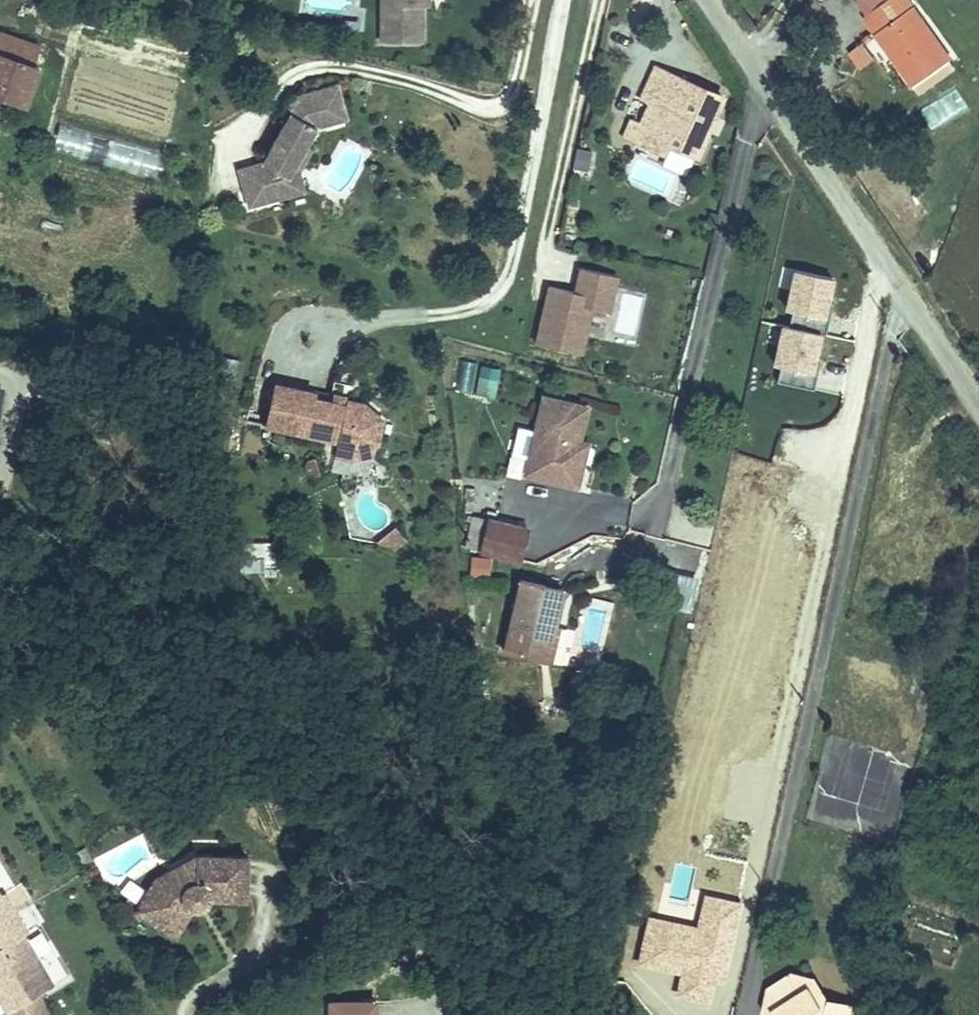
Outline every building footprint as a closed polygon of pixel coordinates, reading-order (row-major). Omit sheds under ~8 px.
[(386,31),(426,32),(427,0),(387,0),(386,31)] [(863,19),(911,92),(956,62),(914,0),(892,0),(863,19)] [(0,40),(0,100),(20,107),(35,66),(24,62),(28,50),(0,40)] [(725,96),(655,61),(624,141),(637,148),(642,141),(667,154),(673,140),(702,154),(725,96)] [(59,115),(171,134),(178,95),(66,76),(59,115)] [(236,168),(245,207),(270,201),(265,183),(286,178),(306,148),(318,129),(350,121),(341,86),(305,95),(293,115),(291,113),(261,162),(236,168)] [(291,113),(293,115),(305,95),(294,97),(286,110),(291,113)] [(59,125),(52,150),(157,181),(165,157),(59,125)] [(265,183),(270,201),(302,193),(297,173),(312,151),(306,148),(286,178),(265,183)] [(583,356),(594,311),(611,315),(620,279),(583,270),(579,287),(586,289),(584,296),(551,288),(537,345),(583,356)] [(780,315),(825,324),(834,279),(789,270),(780,315)] [(776,327),(768,381),(814,387),(821,333),(776,327)] [(477,375),(474,395),(497,398),(499,378),(477,375)] [(321,393),(283,382),(271,423),(308,434),(310,430),(339,439),(336,448),(355,454),(367,452),(379,449),(386,426),(370,408),(353,403),(352,408),(320,398),(321,393)] [(577,468),(581,448),(576,447),(577,441),(582,442),(589,407),(545,398),(529,477),(582,487),(586,470),(577,468)] [(586,470),(591,444),(577,441),(576,447),(581,448),(577,468),(586,470)] [(355,454),(336,448),(333,458),(352,463),(369,461),(367,452),(355,454)] [(524,563),(531,532),(491,524),(484,555),(524,563)] [(379,539),(389,553),(405,542),(395,528),(379,539)] [(512,647),(542,655),(549,624),(557,627),(564,594),(525,585),(512,647)] [(549,624),(542,655),(556,658),(561,627),(557,627),(549,624)] [(149,887),(142,900),(157,909),(145,929),(171,945),(187,918),(195,918),(200,915),(203,911),(205,907),(205,903),(219,903),(219,859),(191,859),(181,866),(177,882),(175,883),(164,877),(149,887)] [(242,859),(219,859),(219,903),(242,904),(242,859)] [(181,866),(164,877),(175,883),(177,882),(181,866)] [(30,933),(7,894),(0,881),(0,1014),(10,1014),(11,1014),(38,999),(45,995),(61,986),(30,933)] [(130,920),(145,929),(157,909),(142,900),(130,920)] [(11,1014),(47,1014),(38,999),(11,1014)] [(376,1005),(359,1005),(331,1006),(331,1014),(376,1014),(376,1005)] [(812,1006),(780,1014),(781,1014),(817,1014),(812,1006)]
